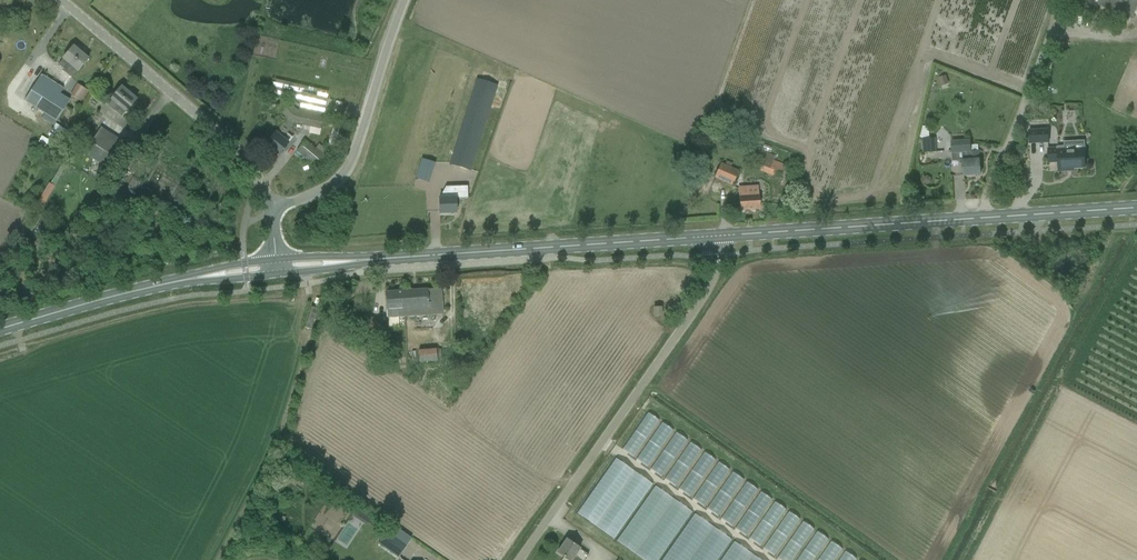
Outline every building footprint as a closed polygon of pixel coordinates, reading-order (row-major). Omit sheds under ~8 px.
[(1132,19),(1136,5),(1136,0),(1085,0),(1132,19)] [(89,59),(74,46),(62,59),(63,60),(58,65),(73,77),(77,72),(89,59)] [(60,94),(63,89),(41,75),(24,102),(56,122),(70,100),(60,94)] [(941,84),(948,82),(946,76),(939,78),(941,84)] [(302,100),(299,111),(285,100),(277,110),(288,119),(282,126),(276,133),(266,144),(279,155),(288,143),(282,138),(294,123),(320,129),(327,99),(328,92),(272,79),(269,93),(302,100)] [(471,171),(473,166),(475,159),(498,86),(477,80),(450,164),(471,171)] [(70,95),(82,101),(88,89),(77,83),(70,95)] [(122,117),(126,112),(137,99),(122,86),(111,99),(111,100),(107,105),(122,117)] [(328,145),(334,147),(341,126),(335,124),(328,145)] [(65,130),(58,125),(53,132),(61,137),(65,130)] [(84,154),(105,167),(122,140),(102,127),(84,154)] [(1049,142),(1049,129),(1029,130),(1030,143),(1049,142)] [(42,136),(42,137),(38,142),(47,147),(50,141),(42,136)] [(936,139),(923,139),(924,154),(937,153),(936,139)] [(317,168),(329,153),(319,144),(316,149),(305,140),(297,151),(317,168)] [(963,152),(963,161),(964,176),(981,175),(980,160),(979,160),(979,151),(971,151),(970,140),(951,142),(952,153),(963,152)] [(1049,149),(1049,162),(1059,162),(1059,171),(1067,171),(1067,168),(1086,167),(1085,150),(1084,141),(1064,141),(1064,146),(1057,146),(1057,149),(1049,149)] [(779,179),(785,165),(773,160),(775,156),(767,153),(760,171),(779,179)] [(416,178),(431,182),(437,161),(422,157),(416,178)] [(58,179),(65,166),(61,163),(53,177),(58,179)] [(739,171),(721,163),(715,177),(733,185),(739,171)] [(53,187),(58,179),(53,177),(49,184),(53,187)] [(40,209),(53,187),(49,184),(48,183),(35,206),(40,209)] [(739,188),(740,210),(760,209),(759,194),(758,187),(739,188)] [(105,194),(120,202),(123,197),(109,188),(105,194)] [(439,198),(440,213),(456,213),(456,198),(455,198),(455,189),(447,189),(447,198),(439,198)] [(127,199),(123,206),(133,212),(137,205),(127,199)] [(56,232),(51,230),(48,236),(53,238),(56,232)] [(442,307),(441,288),(440,288),(403,291),(404,308),(413,307),(413,310),(416,310),(416,315),(431,314),(431,308),(442,307)] [(404,308),(403,291),(385,292),(387,310),(398,309),(399,316),(416,315),(416,310),(413,310),(413,307),(404,308)] [(337,316),(342,303),(335,301),(330,313),(337,316)] [(436,349),(419,350),(419,363),(437,361),(436,349)] [(471,370),(477,361),(468,355),(462,364),(471,370)] [(622,449),(634,457),(659,420),(648,412),(622,449)] [(673,430),(662,422),(636,459),(648,467),(673,430)] [(687,440),(676,432),(650,469),(662,477),(687,440)] [(701,450),(690,442),(665,479),(676,487),(701,450)] [(716,460),(704,452),(679,489),(690,497),(716,460)] [(596,526),(634,471),(616,458),(577,513),(596,526)] [(730,470),(718,462),(693,498),(704,506),(730,470)] [(634,471),(596,526),(614,539),(653,484),(634,471)] [(744,480),(732,472),(707,508),(718,516),(744,480)] [(758,490),(746,482),(721,518),(732,526),(758,490)] [(635,554),(674,499),(655,486),(617,541),(635,554)] [(772,500),(761,492),(735,528),(746,536),(772,500)] [(674,499),(635,554),(644,559),(658,559),(692,512),(674,499)] [(786,509),(775,501),(749,538),(760,546),(786,509)] [(354,514),(359,517),(362,512),(357,508),(354,514)] [(800,519),(789,511),(763,548),(774,556),(800,519)] [(713,527),(695,514),(662,559),(690,559),(713,527)] [(803,521),(777,558),(780,559),(793,559),(814,529),(803,521)] [(713,527),(690,559),(717,559),(732,540),(713,527)] [(406,545),(397,539),(387,531),(378,543),(398,557),(406,545)] [(817,531),(797,559),(814,559),(828,539),(817,531)] [(567,539),(557,553),(568,559),(585,559),(589,555),(580,549),(580,548),(567,539)] [(753,554),(734,541),(721,559),(749,559),(753,554)] [(831,541),(818,559),(835,559),(842,549),(831,541)] [(845,551),(839,559),(856,559),(845,551)]
